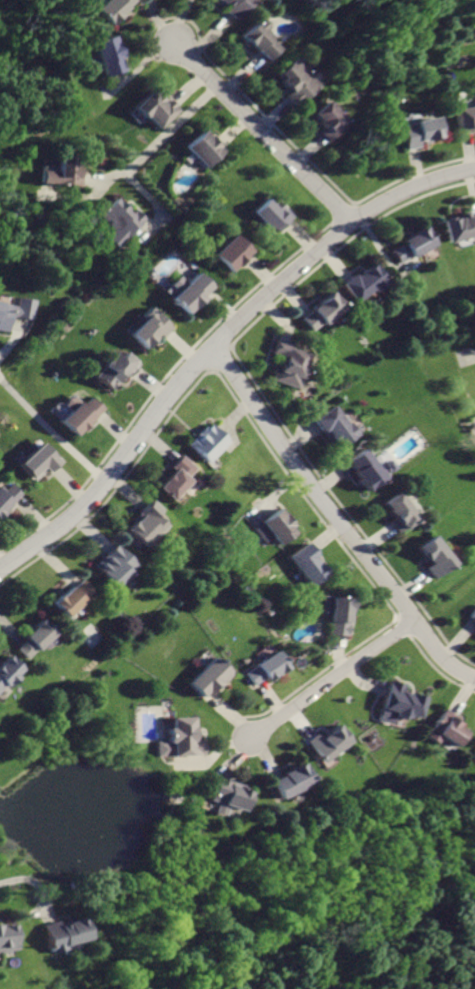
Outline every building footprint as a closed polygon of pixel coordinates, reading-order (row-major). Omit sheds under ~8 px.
[(93,9),(108,25),(124,8),(122,6),(128,0),(102,0),(93,9)] [(219,7),(215,12),(230,22),(245,0),(209,0),(219,7)] [(250,19),(236,36),(263,60),(273,48),(264,41),(268,37),(260,31),(262,29),(250,19)] [(92,42),(104,78),(124,71),(112,36),(92,42)] [(288,61),(276,73),(281,79),(277,83),(286,92),(281,96),(293,107),(313,86),(288,61)] [(150,91),(135,107),(158,129),(176,110),(164,99),(161,101),(150,91)] [(322,101),(307,116),(318,126),(314,130),(325,141),(344,122),(322,101)] [(449,109),(454,132),(470,129),(469,126),(474,125),(474,104),(449,109)] [(395,123),(402,150),(416,147),(415,141),(435,136),(430,115),(395,123)] [(200,129),(184,147),(206,167),(222,150),(200,129)] [(60,155),(59,168),(43,167),(42,183),(81,186),(82,178),(82,171),(75,170),(76,156),(60,155)] [(115,195),(96,215),(123,241),(139,224),(145,218),(136,210),(133,212),(115,195)] [(265,198),(251,213),(273,235),(291,216),(279,204),(276,208),(265,198)] [(469,212),(441,221),(448,242),(474,233),(469,212)] [(423,227),(401,239),(402,242),(389,250),(398,266),(434,245),(423,227)] [(231,234),(210,254),(228,272),(248,252),(231,234)] [(370,264),(354,276),(353,274),(340,284),(354,303),(382,281),(370,264)] [(197,271),(169,296),(186,314),(202,299),(200,297),(211,287),(197,271)] [(328,294),(300,319),(311,331),(321,322),(324,325),(342,309),(328,294)] [(7,332),(9,318),(11,310),(2,309),(3,304),(0,303),(0,331),(7,332)] [(153,309),(127,335),(143,350),(159,334),(162,337),(172,328),(153,309)] [(275,339),(270,356),(277,358),(271,379),(297,386),(306,353),(291,349),(292,344),(275,339)] [(125,352),(120,357),(115,353),(95,376),(111,390),(123,376),(126,378),(139,364),(125,352)] [(90,398),(83,405),(79,401),(60,420),(75,435),(101,409),(90,398)] [(334,405),(315,418),(337,449),(359,433),(350,422),(347,424),(334,405)] [(208,422),(187,445),(206,462),(227,440),(208,422)] [(41,442),(18,464),(33,480),(45,468),(48,471),(59,461),(41,442)] [(365,450),(351,461),(358,470),(355,472),(359,478),(357,479),(365,490),(384,476),(365,450)] [(180,455),(169,466),(172,469),(156,486),(171,500),(189,480),(187,477),(195,469),(180,455)] [(398,467),(394,461),(386,465),(381,457),(375,461),(385,476),(398,467)] [(2,492),(0,490),(0,516),(21,496),(10,484),(2,492)] [(399,492),(383,505),(394,518),(388,522),(397,534),(418,518),(399,492)] [(150,500),(120,533),(137,549),(161,524),(154,517),(161,510),(150,500)] [(279,507),(261,521),(278,544),(294,532),(290,527),(292,525),(279,507)] [(431,536),(415,548),(421,557),(417,560),(431,578),(451,563),(431,536)] [(306,541),(286,556),(307,586),(325,574),(313,557),(316,556),(306,541)] [(113,543),(103,554),(106,556),(94,569),(113,586),(135,563),(113,543)] [(80,580),(70,590),(67,587),(53,602),(67,615),(91,590),(80,580)] [(320,596),(319,614),(327,614),(325,634),(345,635),(347,598),(320,596)] [(462,617),(472,624),(469,628),(474,632),(474,605),(472,603),(462,617)] [(41,620),(23,637),(26,639),(16,649),(27,660),(54,634),(41,620)] [(274,653),(245,674),(252,684),(262,677),(266,681),(285,668),(274,653)] [(0,661),(0,690),(19,668),(4,656),(0,661)] [(213,658),(187,685),(201,698),(215,684),(218,687),(230,675),(213,658)] [(390,682),(383,708),(396,712),(395,714),(407,717),(408,715),(417,717),(423,695),(405,691),(406,686),(390,682)] [(444,711),(429,736),(438,742),(442,736),(457,746),(467,730),(460,726),(462,722),(444,711)] [(172,718),(172,728),(169,728),(169,741),(157,741),(158,755),(203,754),(203,739),(194,740),(194,718),(172,718)] [(338,726),(323,737),(320,733),(307,742),(321,761),(349,741),(338,726)] [(303,763),(281,773),(282,776),(271,782),(278,798),(312,783),(303,763)] [(218,776),(209,801),(217,804),(215,810),(225,813),(227,806),(242,811),(249,791),(230,784),(231,781),(218,776)] [(79,917),(56,923),(58,928),(48,930),(41,932),(46,954),(63,949),(62,945),(85,939),(79,917)] [(13,948),(10,926),(0,927),(0,950),(13,948)]
